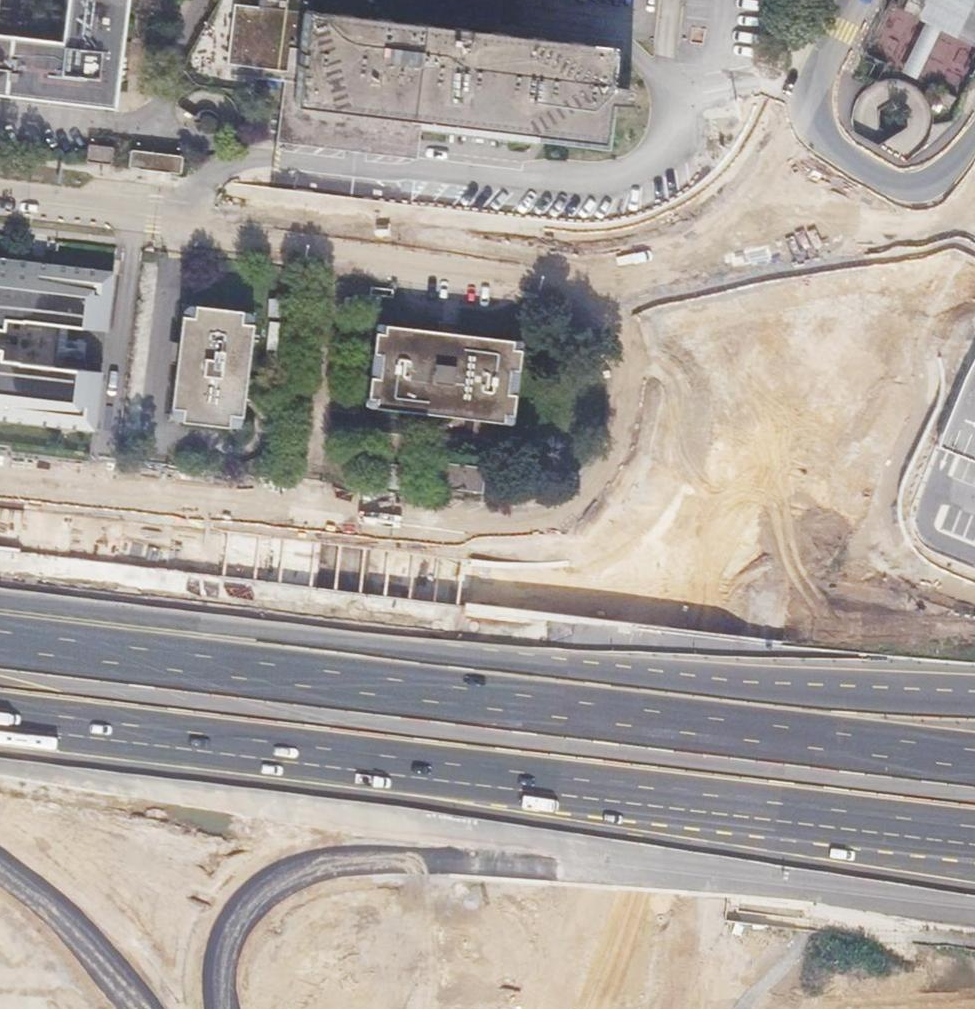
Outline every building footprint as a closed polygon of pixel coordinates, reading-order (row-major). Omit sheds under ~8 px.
[(110,102),(111,102),(114,102),(114,101),(125,0),(69,0),(65,38),(0,30),(0,88),(110,102)] [(238,0),(221,0),(212,54),(228,57),(238,0)] [(427,117),(603,137),(608,96),(610,82),(614,46),(496,33),(500,0),(259,0),(258,7),(239,5),(232,66),(297,73),(292,114),(289,143),(423,158),(427,117)] [(630,74),(610,82),(608,96),(629,88),(630,74)] [(182,158),(133,152),(131,165),(181,171),(182,158)] [(0,255),(0,315),(102,327),(109,269),(0,255)] [(171,421),(242,429),(257,313),(185,305),(171,421)] [(366,400),(509,418),(520,336),(377,317),(366,400)] [(89,427),(96,368),(0,356),(0,416),(89,427)] [(482,469),(441,463),(438,485),(480,491),(482,469)]
